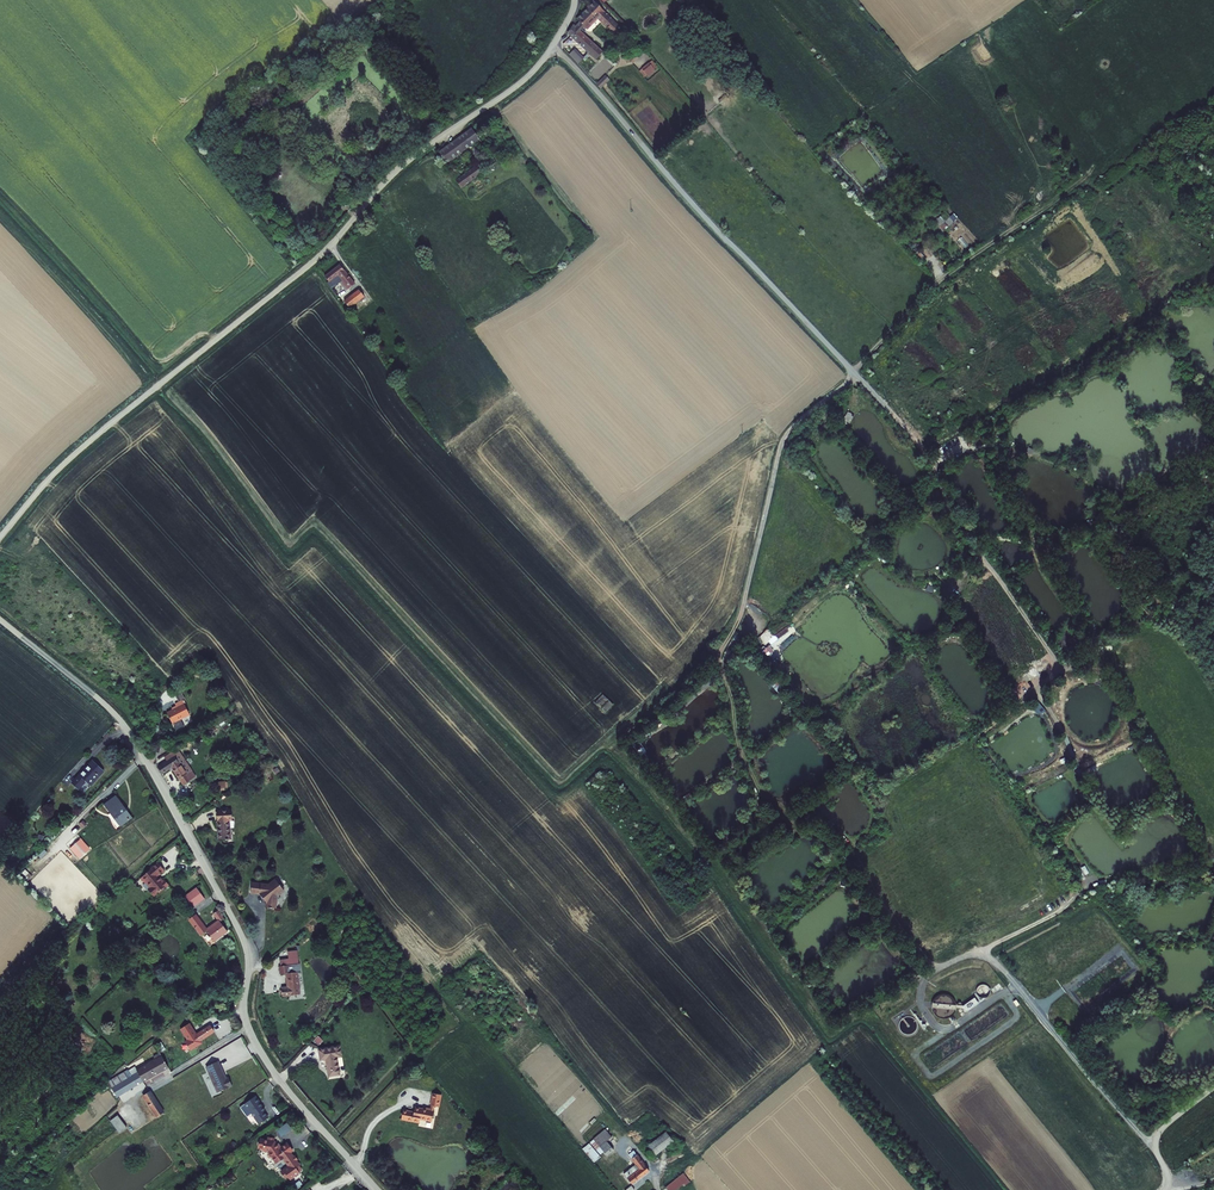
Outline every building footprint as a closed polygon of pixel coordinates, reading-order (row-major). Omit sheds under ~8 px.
[(584,33),(589,28),(599,17),(617,35),(623,28),(596,1),(579,19),(582,22),(578,27),(571,34),(595,58),(602,51),(584,33)] [(567,53),(576,62),(583,57),(574,47),(567,53)] [(604,57),(588,73),(598,82),(613,65),(604,57)] [(647,60),(641,66),(646,72),(653,66),(647,60)] [(606,74),(596,84),(599,87),(608,77),(606,74)] [(448,164),(471,146),(481,138),(474,130),(465,137),(441,155),(448,164)] [(463,190),(486,174),(481,167),(458,184),(463,190)] [(958,219),(953,213),(949,216),(945,212),(933,222),(942,232),(958,219)] [(917,247),(912,250),(918,261),(923,258),(917,247)] [(350,283),(357,278),(343,259),(329,269),(332,273),(330,275),(339,289),(346,284),(338,272),(341,271),(350,283)] [(345,295),(350,303),(371,288),(366,280),(345,295)] [(847,412),(843,420),(849,424),(854,416),(847,412)] [(777,647),(774,643),(786,633),(789,636),(795,631),(789,623),(773,637),(770,633),(766,636),(764,634),(757,639),(769,654),(777,647)] [(594,703),(605,713),(613,705),(602,695),(594,703)] [(185,717),(179,702),(171,706),(173,709),(163,714),(169,725),(185,717)] [(90,753),(68,776),(75,782),(82,775),(87,779),(101,764),(90,753)] [(178,753),(158,765),(161,770),(163,773),(175,766),(184,780),(191,775),(192,775),(178,753)] [(133,808),(117,788),(107,796),(122,817),(133,808)] [(218,840),(231,839),(230,820),(232,820),(231,809),(216,810),(218,840)] [(166,859),(159,852),(145,864),(146,865),(143,868),(147,872),(148,872),(152,877),(150,879),(156,885),(164,878),(165,879),(171,873),(166,869),(165,870),(163,868),(162,868),(159,865),(166,859)] [(277,908),(278,899),(280,897),(280,895),(285,891),(284,890),(284,888),(281,884),(279,884),(275,879),(268,884),(252,882),(250,894),(261,895),(265,902),(265,907),(269,907),(269,908),(272,909),(272,908),(277,908)] [(192,903),(205,893),(198,881),(183,892),(192,903)] [(219,917),(207,926),(213,934),(226,925),(220,917),(224,914),(218,904),(213,908),(219,917)] [(201,930),(207,926),(195,909),(188,914),(201,930)] [(280,966),(279,966),(280,974),(285,973),(286,986),(281,987),(282,997),(300,995),(298,972),(302,971),(301,964),(300,964),(298,950),(287,951),(288,959),(279,960),(280,966)] [(1030,956),(1027,951),(1021,956),(1025,961),(1030,956)] [(986,974),(989,982),(997,978),(993,970),(986,974)] [(98,971),(87,971),(87,976),(83,976),(83,980),(86,980),(86,988),(93,988),(93,984),(98,984),(98,971)] [(976,989),(976,992),(977,995),(979,998),(983,999),(986,998),(989,996),(990,993),(990,990),(989,987),(986,985),(984,985),(981,985),(978,986),(976,989)] [(932,1008),(933,1012),(936,1015),(940,1018),(944,1019),(949,1017),(953,1015),(955,1011),(956,1007),(956,1003),(954,999),(951,996),(947,995),(944,994),(940,995),(936,997),(933,1000),(932,1004),(932,1008)] [(215,1015),(194,1031),(199,1037),(220,1021),(215,1015)] [(899,1029),(901,1032),(904,1034),(907,1035),(910,1035),(913,1033),(916,1031),(917,1028),(917,1024),(916,1020),(913,1018),(909,1016),(905,1017),(902,1019),(900,1022),(899,1025),(899,1029)] [(318,1036),(313,1040),(318,1045),(323,1040),(318,1036)] [(312,1049),(309,1045),(303,1051),(307,1054),(312,1049)] [(341,1045),(317,1048),(319,1061),(325,1060),(327,1078),(340,1076),(338,1058),(342,1057),(341,1045)] [(181,1047),(168,1056),(172,1063),(185,1053),(181,1047)] [(230,1065),(219,1050),(208,1058),(212,1063),(212,1064),(224,1081),(238,1071),(233,1064),(230,1065)] [(136,1069),(144,1082),(170,1068),(160,1052),(153,1056),(154,1059),(136,1069)] [(117,1097),(144,1082),(136,1069),(135,1066),(128,1070),(108,1081),(115,1092),(117,1097)] [(261,1091),(257,1086),(246,1093),(255,1107),(255,1106),(260,1113),(269,1107),(264,1101),(266,1100),(260,1092),(261,1091)] [(165,1112),(151,1090),(142,1096),(157,1118),(165,1112)] [(432,1093),(429,1105),(439,1107),(442,1095),(432,1093)] [(435,1107),(424,1105),(423,1108),(414,1106),(413,1111),(402,1109),(400,1120),(419,1124),(420,1119),(431,1121),(435,1107)] [(118,1115),(110,1121),(120,1134),(127,1128),(118,1115)] [(288,1122),(276,1128),(280,1136),(291,1130),(288,1122)] [(604,1151),(608,1155),(615,1149),(607,1140),(611,1136),(605,1129),(593,1139),(589,1143),(582,1149),(594,1162),(601,1157),(599,1155),(604,1151)] [(276,1137),(273,1134),(274,1131),(267,1130),(266,1133),(259,1132),(259,1133),(258,1134),(257,1138),(258,1139),(258,1140),(262,1141),(262,1143),(267,1144),(274,1153),(275,1151),(277,1154),(278,1153),(279,1154),(281,1152),(282,1150),(292,1143),(287,1136),(281,1140),(278,1136),(276,1137)] [(647,1144),(655,1155),(674,1140),(666,1130),(647,1144)] [(627,1177),(632,1184),(650,1170),(638,1153),(637,1154),(634,1149),(628,1154),(631,1158),(635,1164),(624,1172),(627,1177)] [(300,1173),(295,1177),(293,1178),(295,1182),(297,1181),(303,1177),(304,1176),(302,1172),(300,1173)] [(668,1189),(676,1189),(684,1183),(685,1185),(690,1181),(683,1172),(665,1187),(668,1189)] [(310,1179),(298,1188),(300,1189),(318,1189),(310,1179)]
